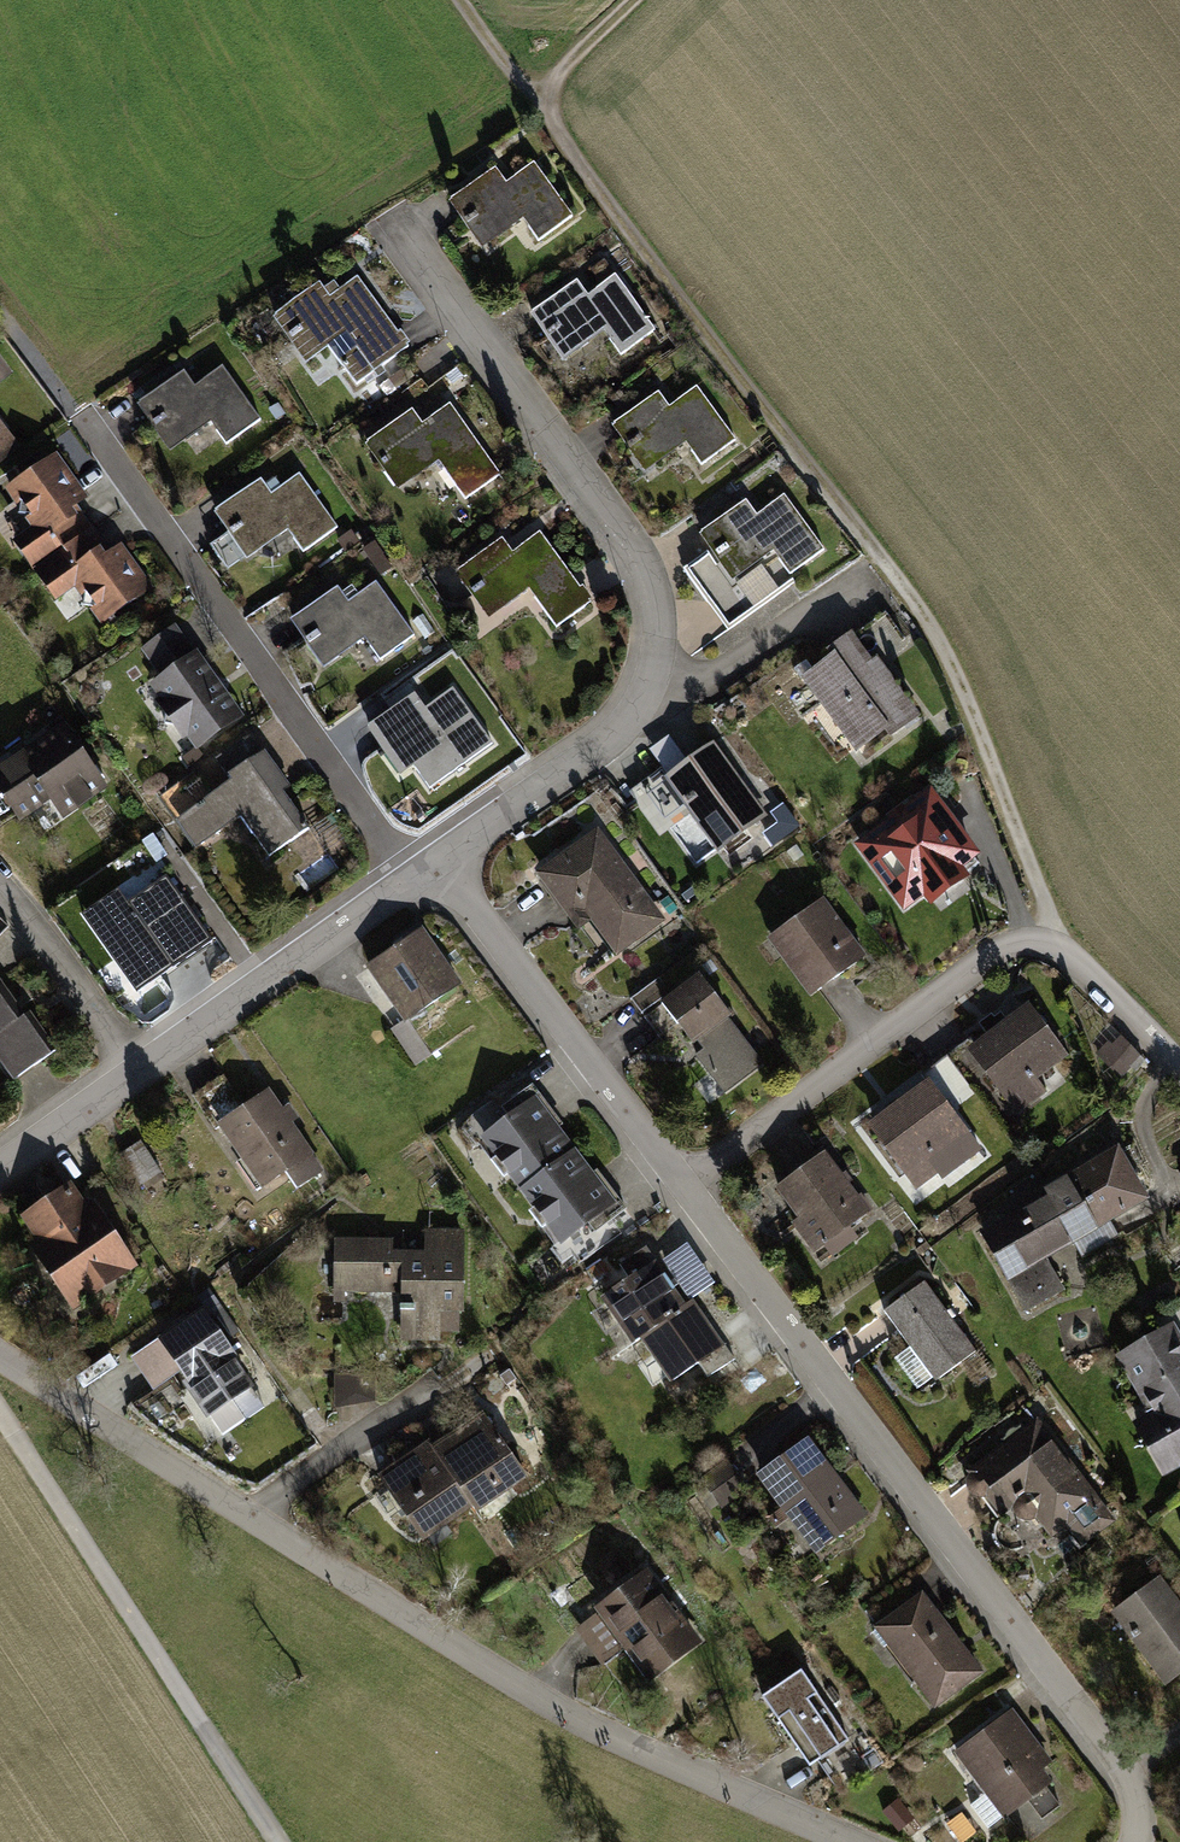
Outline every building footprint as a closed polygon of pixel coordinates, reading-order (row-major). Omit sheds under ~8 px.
[(462,165),(467,172),(479,163),(473,156),(462,165)] [(495,168),(451,201),(467,224),(479,215),(494,235),(523,214),(531,224),(528,227),(538,241),(572,216),(533,163),(506,183),(495,168)] [(603,284),(614,276),(604,262),(593,270),(603,284)] [(577,281),(532,313),(564,357),(576,348),(576,347),(605,326),(612,337),(609,339),(620,354),(654,330),(615,275),(614,276),(603,284),(587,295),(577,281)] [(320,283),(275,315),(292,338),(303,330),(318,350),(348,329),(355,339),(351,341),(362,356),(345,368),(356,384),(408,347),(357,276),(329,296),(320,283)] [(184,371),(139,403),(156,427),(168,418),(182,438),(212,417),(219,427),(216,430),(226,444),(261,419),(222,366),(195,386),(184,371)] [(658,392),(614,424),(645,468),(687,438),(694,448),(691,450),(701,465),(735,440),(696,387),(669,407),(658,392)] [(610,398),(616,406),(626,400),(620,391),(610,398)] [(412,409),(367,441),(399,485),(440,456),(447,466),(444,469),(465,499),(500,474),(450,404),(422,423),(412,409)] [(17,445),(0,424),(0,458),(17,445)] [(52,458),(11,488),(21,502),(18,514),(31,515),(40,529),(18,545),(36,570),(86,534),(68,510),(82,500),(52,458)] [(261,479),(216,510),(233,534),(245,526),(259,546),(289,525),(296,535),(293,537),(303,551),(337,527),(299,473),(271,493),(261,479)] [(746,500),(701,533),(718,556),(730,548),(744,568),(774,546),(781,556),(778,558),(790,574),(823,550),(784,495),(756,515),(746,500)] [(502,538),(457,570),(475,594),(486,586),(501,605),(530,584),(538,594),(534,597),(556,627),(591,602),(540,532),(512,552),(502,538)] [(104,559),(86,534),(36,570),(54,594),(76,578),(85,592),(83,605),(95,605),(105,620),(147,590),(117,549),(104,559)] [(338,587),(293,619),(310,643),(322,634),(336,654),(366,633),(373,643),(370,645),(381,660),(415,636),(376,582),(349,602),(338,587)] [(167,678),(158,685),(168,699),(162,702),(168,709),(165,723),(179,725),(184,732),(189,728),(199,742),(236,715),(174,629),(146,649),(167,678)] [(833,658),(806,677),(857,748),(885,728),(889,734),(915,715),(881,669),(876,672),(850,637),(829,652),(833,658)] [(415,694),(370,726),(387,750),(398,741),(413,762),(443,741),(450,750),(446,753),(457,767),(491,743),(453,689),(425,709),(415,694)] [(0,773),(0,787),(20,816),(63,786),(75,804),(101,786),(61,730),(0,773)] [(194,772),(165,792),(202,844),(241,816),(269,856),(309,828),(245,739),(217,759),(232,781),(211,796),(194,772)] [(711,747),(670,777),(721,847),(762,816),(711,747)] [(930,794),(861,845),(905,904),(925,889),(927,891),(958,869),(956,866),(974,853),(930,794)] [(597,835),(543,874),(569,910),(583,900),(619,948),(658,919),(597,835)] [(160,858),(121,882),(130,897),(170,873),(160,858)] [(166,877),(129,903),(173,966),(211,940),(166,877)] [(822,901),(777,934),(817,989),(862,956),(822,901)] [(420,932),(370,966),(407,1018),(457,984),(420,932)] [(660,1037),(678,1022),(693,1042),(701,1036),(709,1046),(696,1055),(724,1091),(761,1064),(733,1028),(730,1030),(722,1019),(728,1015),(698,975),(644,1016),(660,1037)] [(641,1012),(669,991),(658,976),(630,998),(641,1012)] [(14,1080),(56,1049),(29,1012),(24,1015),(0,981),(0,1060),(14,1080)] [(991,1067),(986,1071),(987,1073),(1006,1098),(1064,1054),(1028,1006),(1008,1022),(1002,1013),(982,1028),(988,1037),(976,1045),(975,1046),(991,1067)] [(431,1054),(407,1018),(391,1029),(416,1064),(431,1054)] [(1104,1039),(1109,1044),(1130,1066),(1135,1070),(1144,1060),(1113,1030),(1104,1039)] [(970,1037),(946,1056),(969,1086),(987,1073),(986,1071),(991,1067),(975,1046),(976,1045),(970,1037)] [(1099,1054),(1120,1076),(1130,1066),(1109,1044),(1099,1054)] [(928,1082),(945,1105),(969,1086),(946,1056),(921,1074),(927,1083),(928,1082)] [(224,1077),(194,1098),(215,1129),(222,1124),(264,1185),(308,1156),(286,1124),(294,1119),(285,1107),(278,1112),(264,1092),(243,1106),(224,1077)] [(927,1083),(875,1121),(891,1142),(886,1146),(905,1172),(964,1129),(945,1105),(928,1082),(927,1083)] [(511,1119),(485,1138),(498,1155),(491,1160),(503,1177),(511,1172),(520,1184),(543,1166),(568,1147),(547,1120),(554,1114),(532,1085),(503,1108),(511,1119)] [(160,1171),(140,1141),(121,1154),(140,1184),(160,1171)] [(568,1147),(543,1166),(585,1222),(588,1220),(596,1231),(625,1209),(603,1179),(596,1185),(568,1147)] [(1145,1198),(1117,1149),(1026,1201),(1025,1199),(1000,1214),(1004,1222),(984,1234),(1026,1307),(1061,1288),(1036,1244),(1067,1226),(1083,1254),(1116,1236),(1107,1219),(1145,1198)] [(823,1154),(778,1187),(802,1218),(794,1224),(814,1251),(866,1213),(823,1154)] [(562,1240),(585,1222),(543,1166),(520,1184),(537,1206),(529,1212),(542,1228),(549,1223),(562,1240)] [(69,1190),(28,1217),(52,1253),(44,1259),(74,1302),(130,1265),(113,1239),(106,1244),(69,1190)] [(125,1220),(130,1226),(136,1222),(131,1216),(125,1220)] [(390,1242),(337,1242),(336,1287),(404,1288),(404,1335),(438,1335),(438,1308),(461,1308),(461,1232),(427,1232),(427,1254),(390,1254),(390,1242)] [(689,1241),(665,1258),(691,1295),(715,1278),(689,1241)] [(646,1246),(619,1265),(629,1279),(604,1296),(635,1340),(642,1335),(682,1307),(652,1264),(656,1261),(646,1246)] [(587,1271),(594,1282),(609,1272),(602,1261),(587,1271)] [(925,1281),(884,1311),(910,1347),(915,1343),(940,1377),(975,1351),(925,1281)] [(682,1307),(642,1335),(673,1380),(697,1363),(707,1377),(734,1359),(724,1343),(719,1346),(689,1302),(682,1307)] [(203,1312),(161,1340),(189,1381),(186,1382),(208,1414),(249,1386),(229,1357),(233,1355),(203,1312)] [(1171,1329),(1123,1357),(1156,1415),(1139,1424),(1165,1469),(1179,1460),(1179,1345),(1171,1329)] [(702,1382),(682,1395),(692,1410),(712,1397),(702,1382)] [(484,1414),(434,1448),(472,1503),(475,1509),(525,1475),(484,1414)] [(1095,1500),(1035,1423),(971,1472),(972,1474),(969,1478),(968,1483),(968,1487),(970,1491),(974,1494),(978,1495),(983,1495),(987,1493),(1001,1511),(1028,1490),(1042,1508),(1036,1513),(1052,1533),(1067,1521),(1083,1541),(1107,1522),(1091,1502),(1095,1500)] [(806,1442),(762,1474),(790,1512),(796,1507),(823,1544),(861,1516),(806,1442)] [(431,1443),(380,1477),(421,1538),(472,1503),(434,1448),(431,1443)] [(727,1462),(702,1480),(720,1505),(745,1487),(727,1462)] [(642,1578),(600,1609),(627,1645),(629,1647),(636,1642),(656,1670),(692,1643),(642,1578)] [(1115,1611),(1167,1681),(1179,1672),(1179,1610),(1157,1580),(1115,1611)] [(920,1596),(879,1627),(935,1703),(978,1671),(932,1609),(931,1611),(920,1596)] [(627,1645),(600,1609),(574,1629),(601,1665),(627,1645)] [(801,1670),(762,1696),(810,1766),(849,1739),(801,1670)] [(983,1733),(958,1752),(989,1792),(971,1806),(987,1827),(1005,1814),(1006,1814),(1049,1782),(1034,1762),(1043,1756),(1009,1711),(982,1732),(983,1733)]
